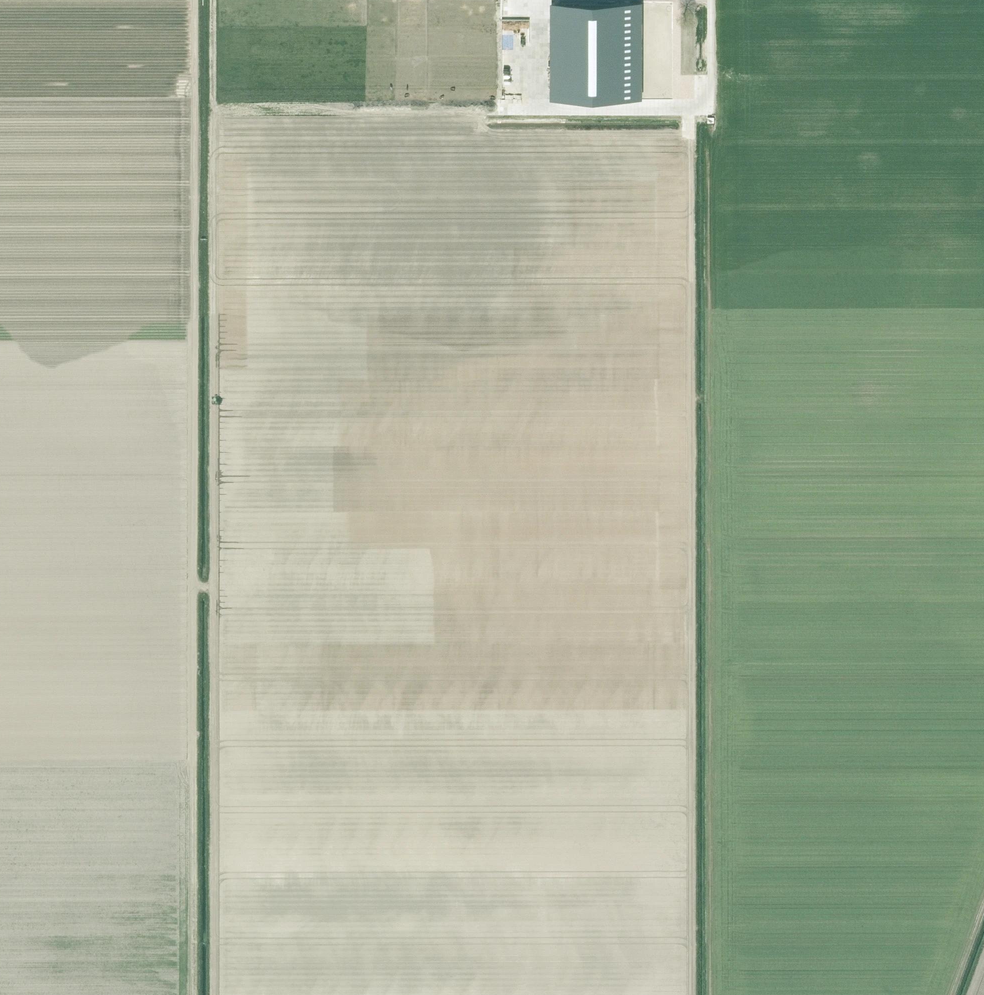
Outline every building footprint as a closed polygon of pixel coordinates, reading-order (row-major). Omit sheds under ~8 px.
[(639,0),(572,0),(573,83),(640,82),(639,0)]
